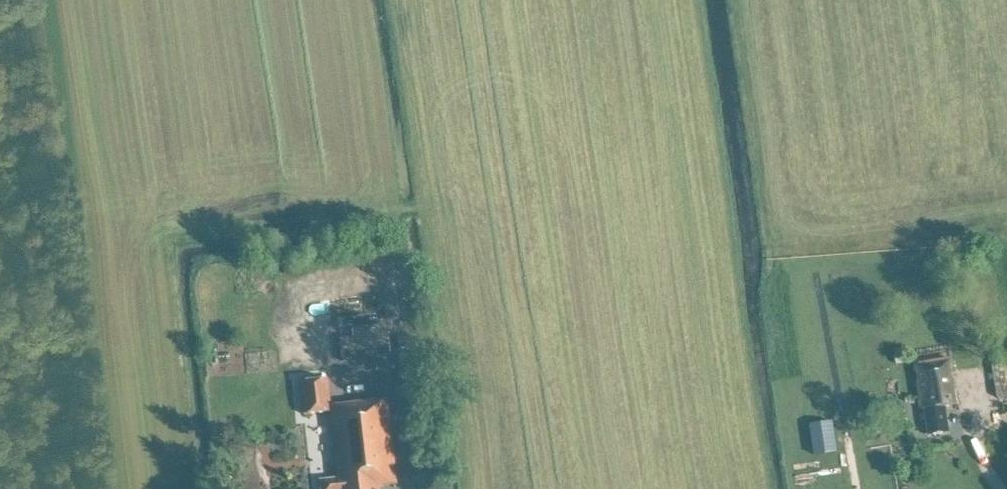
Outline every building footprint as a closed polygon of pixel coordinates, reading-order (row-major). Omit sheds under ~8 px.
[(390,358),(386,325),(351,328),(353,338),(340,340),(342,363),(390,358)] [(911,359),(909,350),(893,352),(895,362),(911,359)] [(925,409),(928,435),(948,432),(944,408),(959,404),(951,362),(916,369),(922,410),(925,409)] [(1006,399),(1006,364),(990,368),(997,401),(1006,399)] [(376,487),(398,485),(389,398),(330,404),(327,375),(299,378),(302,412),(330,409),(337,479),(319,481),(319,488),(377,488),(376,487)] [(831,423),(809,426),(814,457),(836,453),(831,423)]
